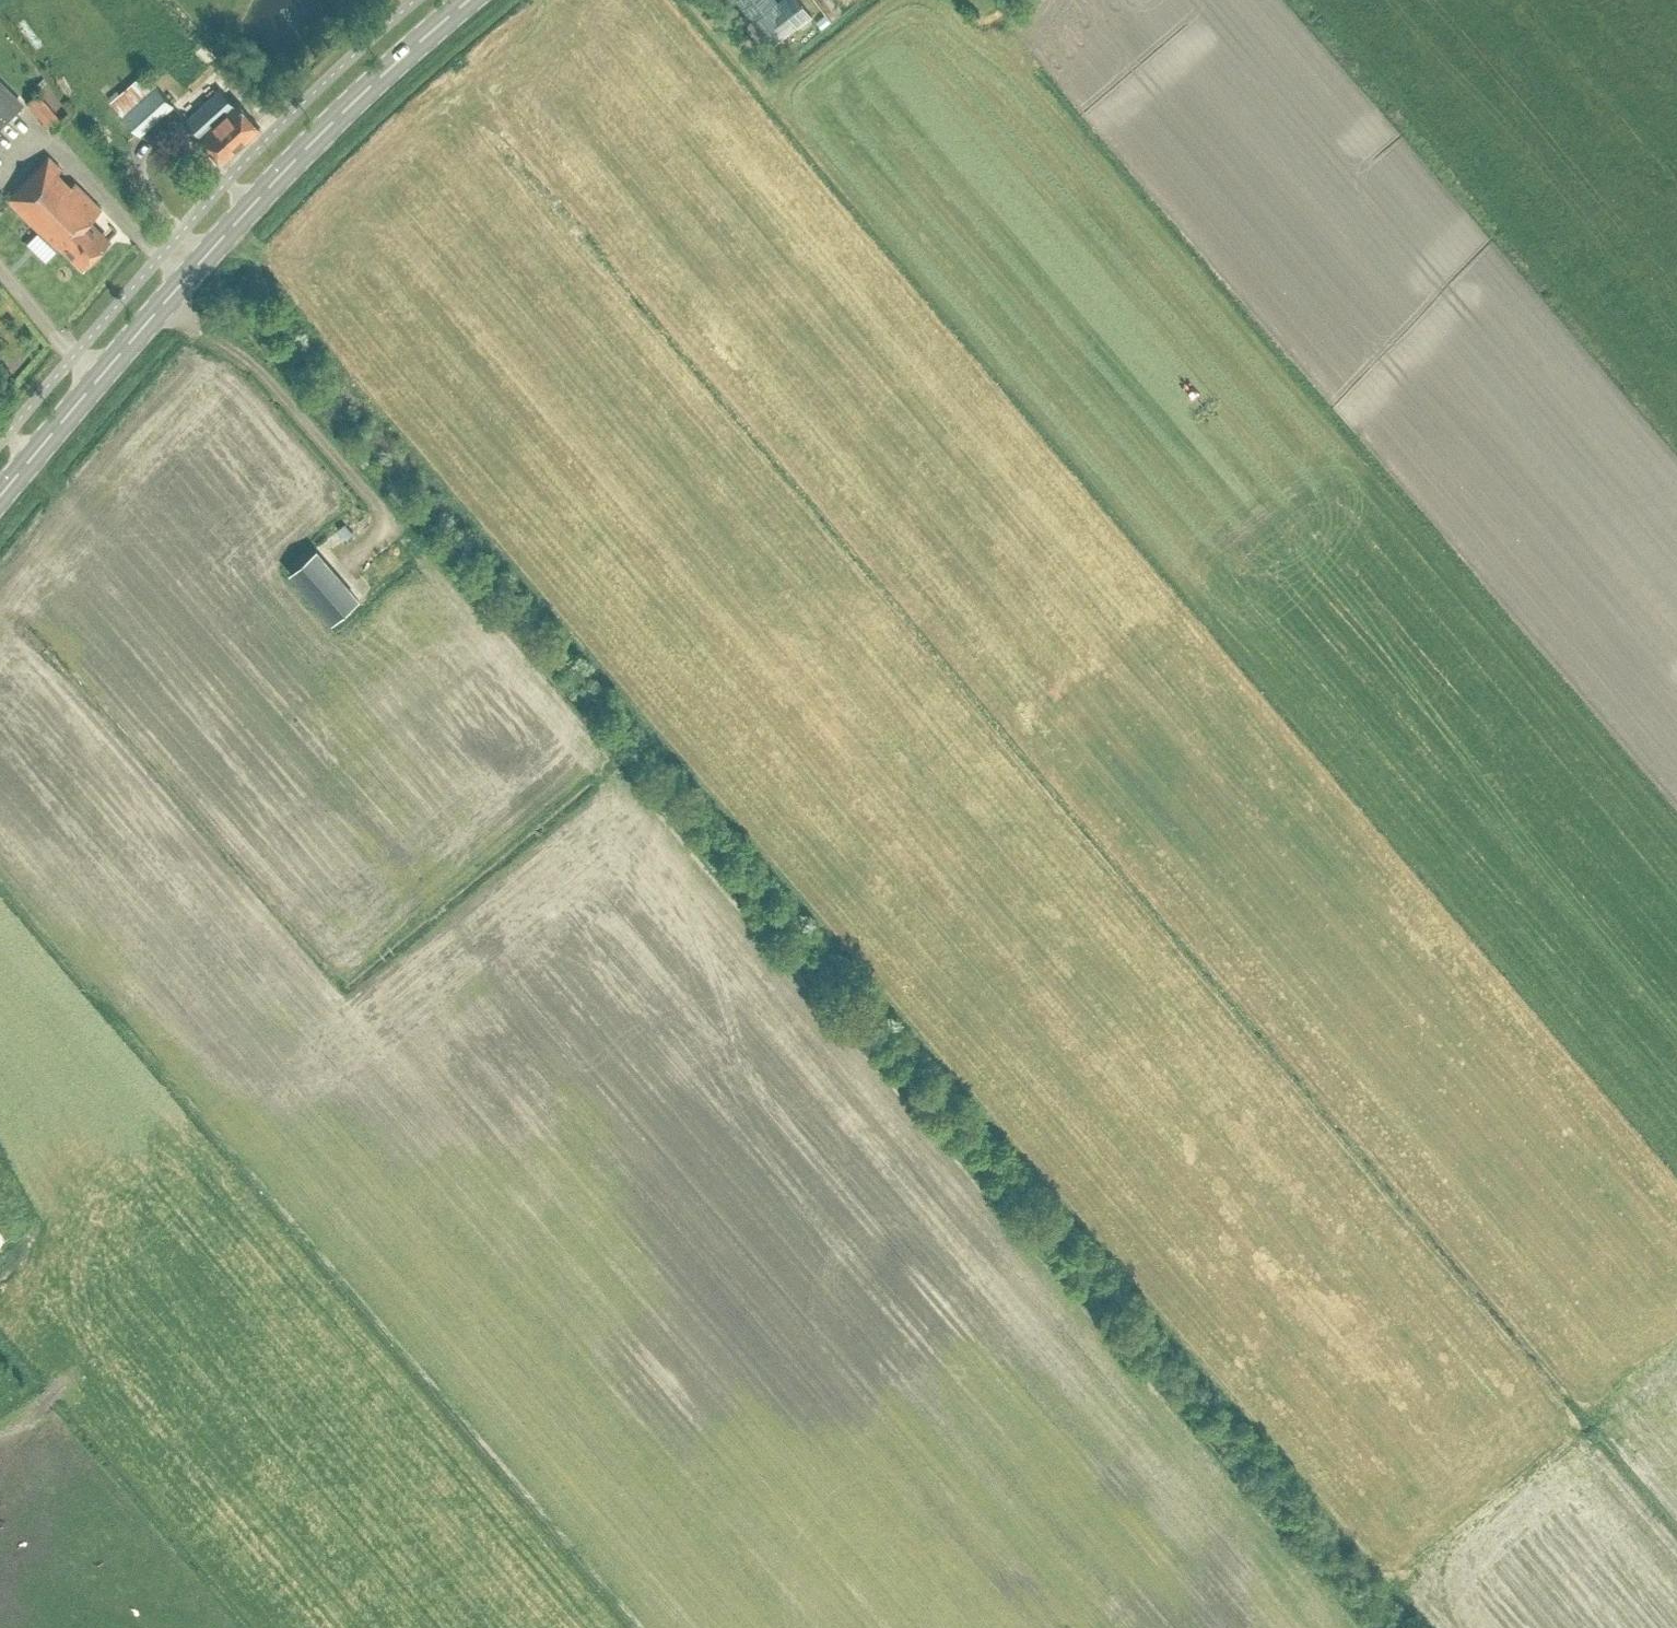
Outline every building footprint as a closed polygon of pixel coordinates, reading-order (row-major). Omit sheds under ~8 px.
[(771,44),(808,15),(796,0),(775,0),(774,1),(773,0),(736,0),(771,44)] [(22,100),(0,78),(0,123),(22,100)] [(156,83),(123,112),(140,132),(173,102),(156,83)] [(222,85),(219,88),(187,117),(225,157),(261,124),(239,100),(236,100),(222,85)] [(27,100),(52,129),(63,120),(37,91),(27,100)] [(49,153),(8,195),(40,227),(26,241),(45,259),(45,258),(58,245),(59,246),(62,243),(69,251),(72,249),(83,261),(108,236),(89,218),(101,205),(75,179),(72,182),(59,170),(62,166),(49,153)] [(358,596),(315,547),(289,570),(332,619),(358,596)]
